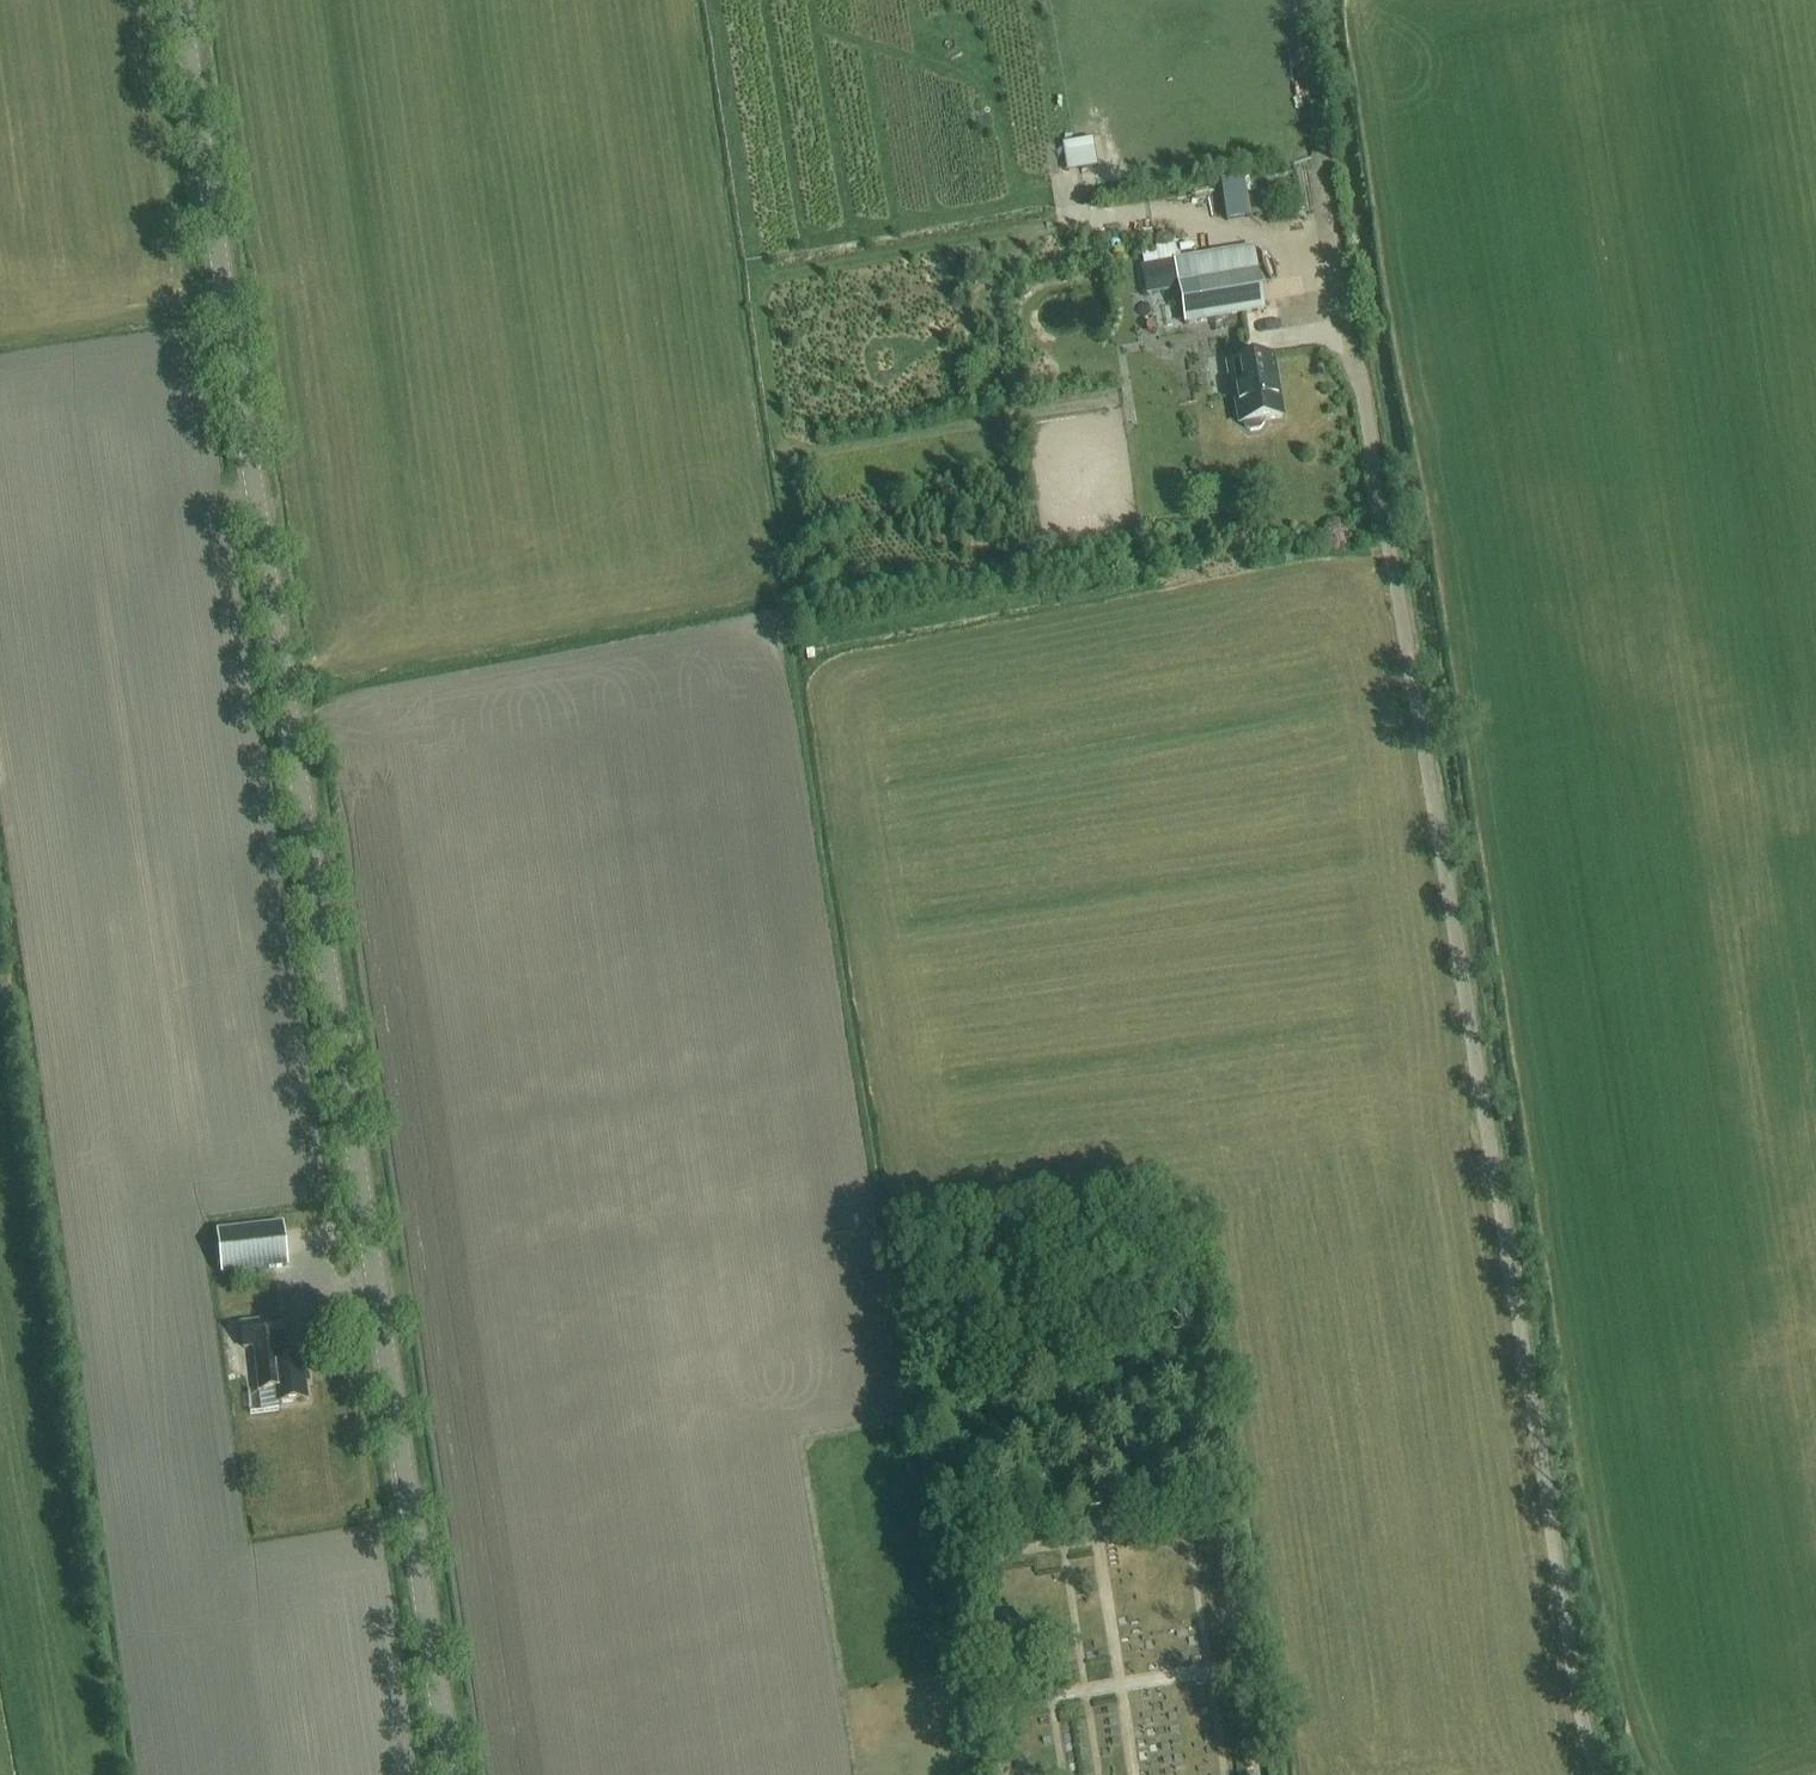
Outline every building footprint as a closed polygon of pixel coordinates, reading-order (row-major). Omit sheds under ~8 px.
[(1173,260),(1183,323),(1264,310),(1254,246),(1173,260)] [(1264,421),(1284,418),(1275,355),(1226,363),(1236,426),(1243,425),(1243,427),(1250,432),(1260,430),(1264,423),(1264,421)] [(283,1223),(216,1230),(221,1275),(288,1267),(283,1223)] [(275,1404),(277,1404),(305,1401),(301,1362),(279,1365),(276,1345),(281,1344),(279,1320),(240,1324),(243,1348),(253,1347),(257,1391),(274,1389),(275,1404)]
